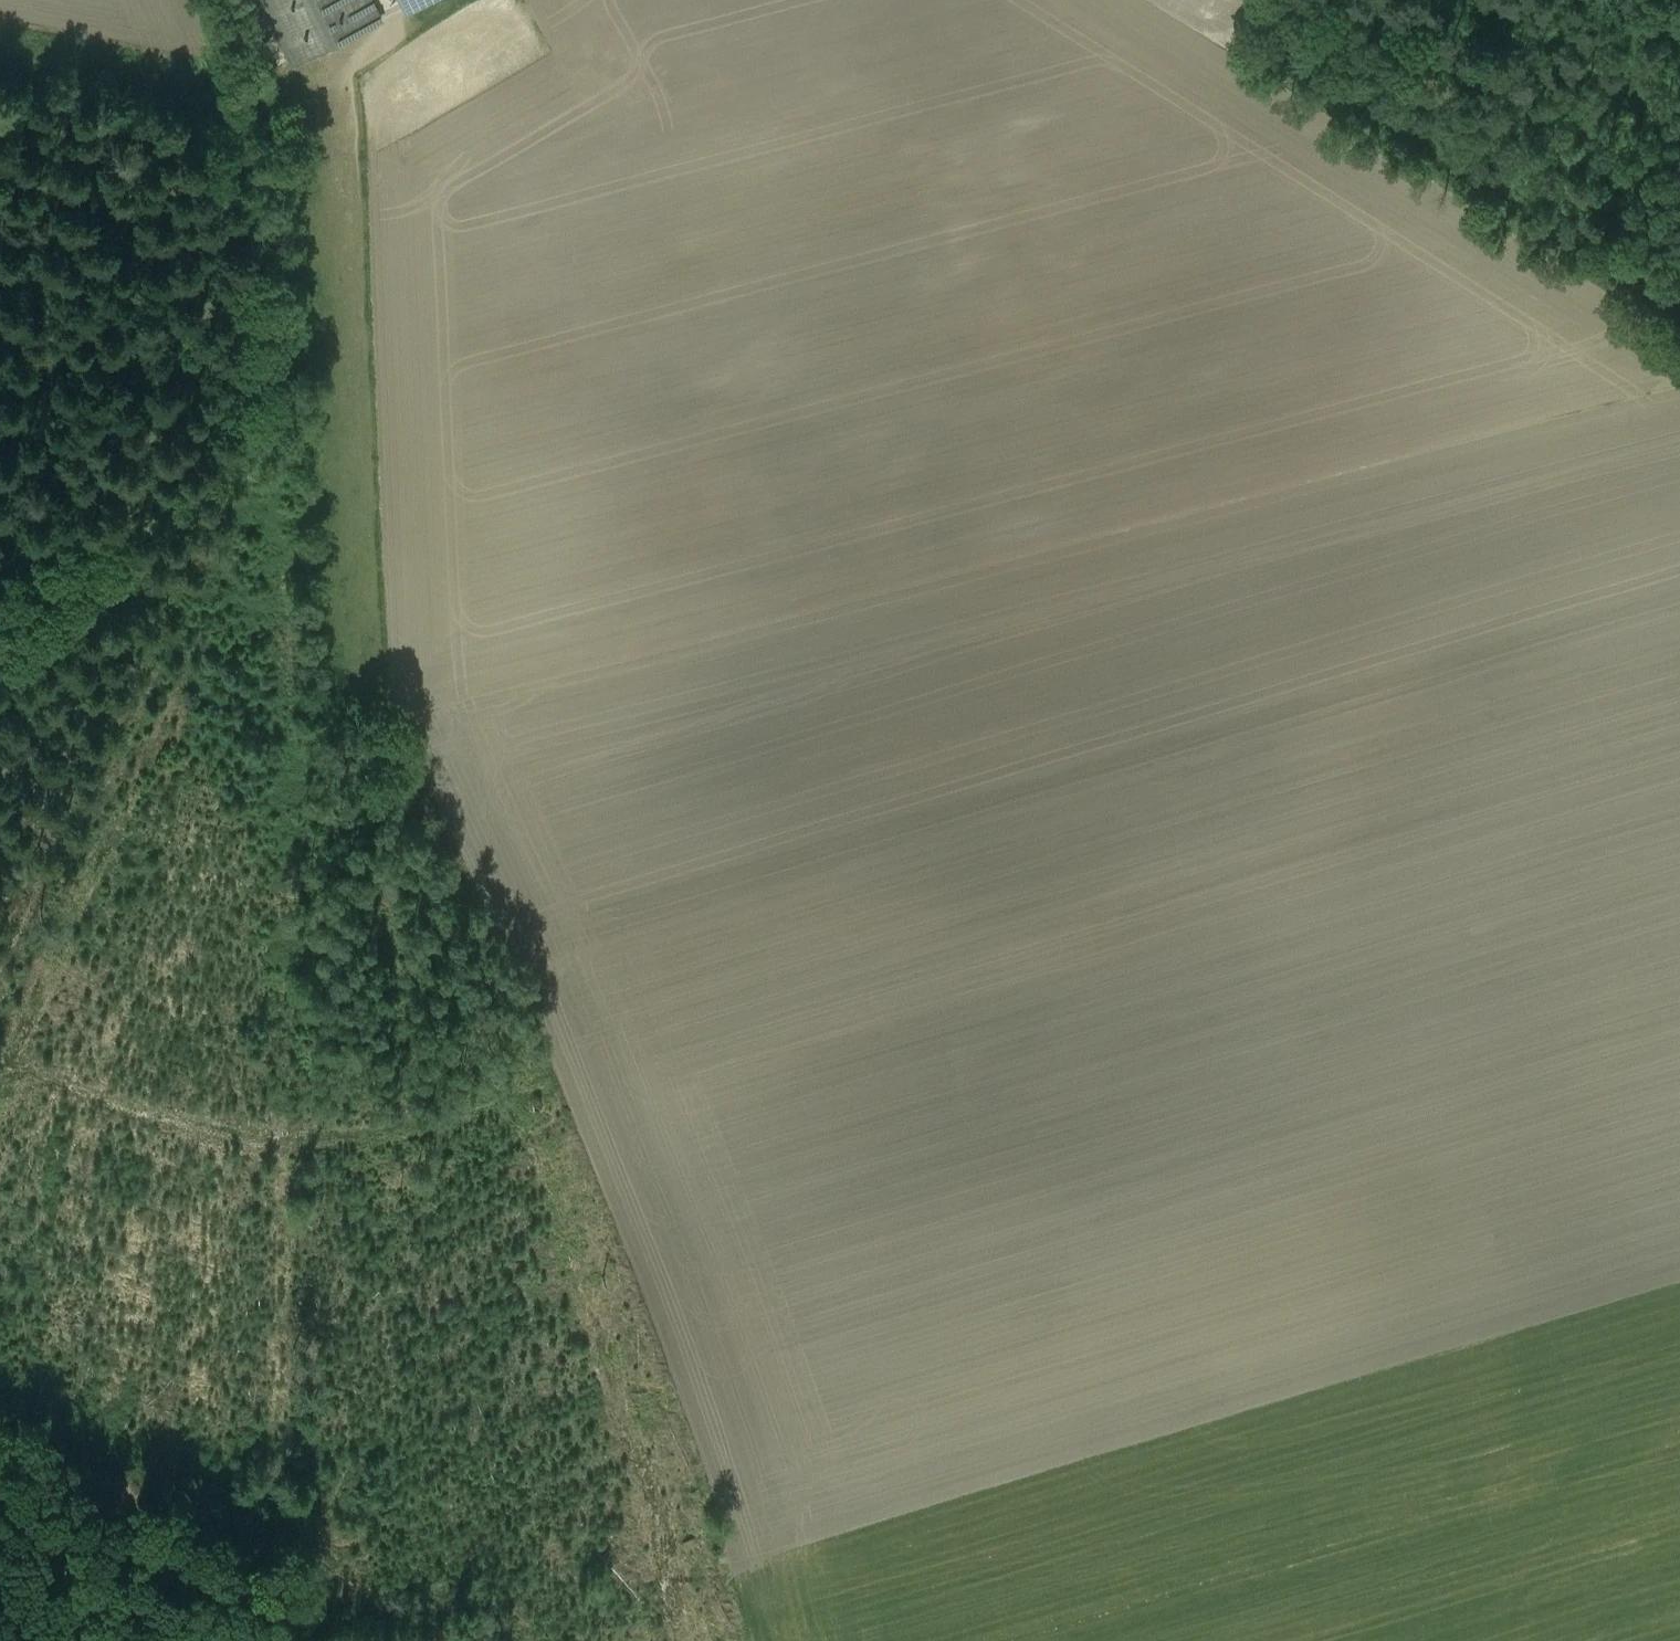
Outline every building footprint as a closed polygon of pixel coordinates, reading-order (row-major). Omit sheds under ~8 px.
[(293,64),(380,22),(369,0),(261,0),(293,64)] [(404,11),(427,0),(399,0),(404,11)]
